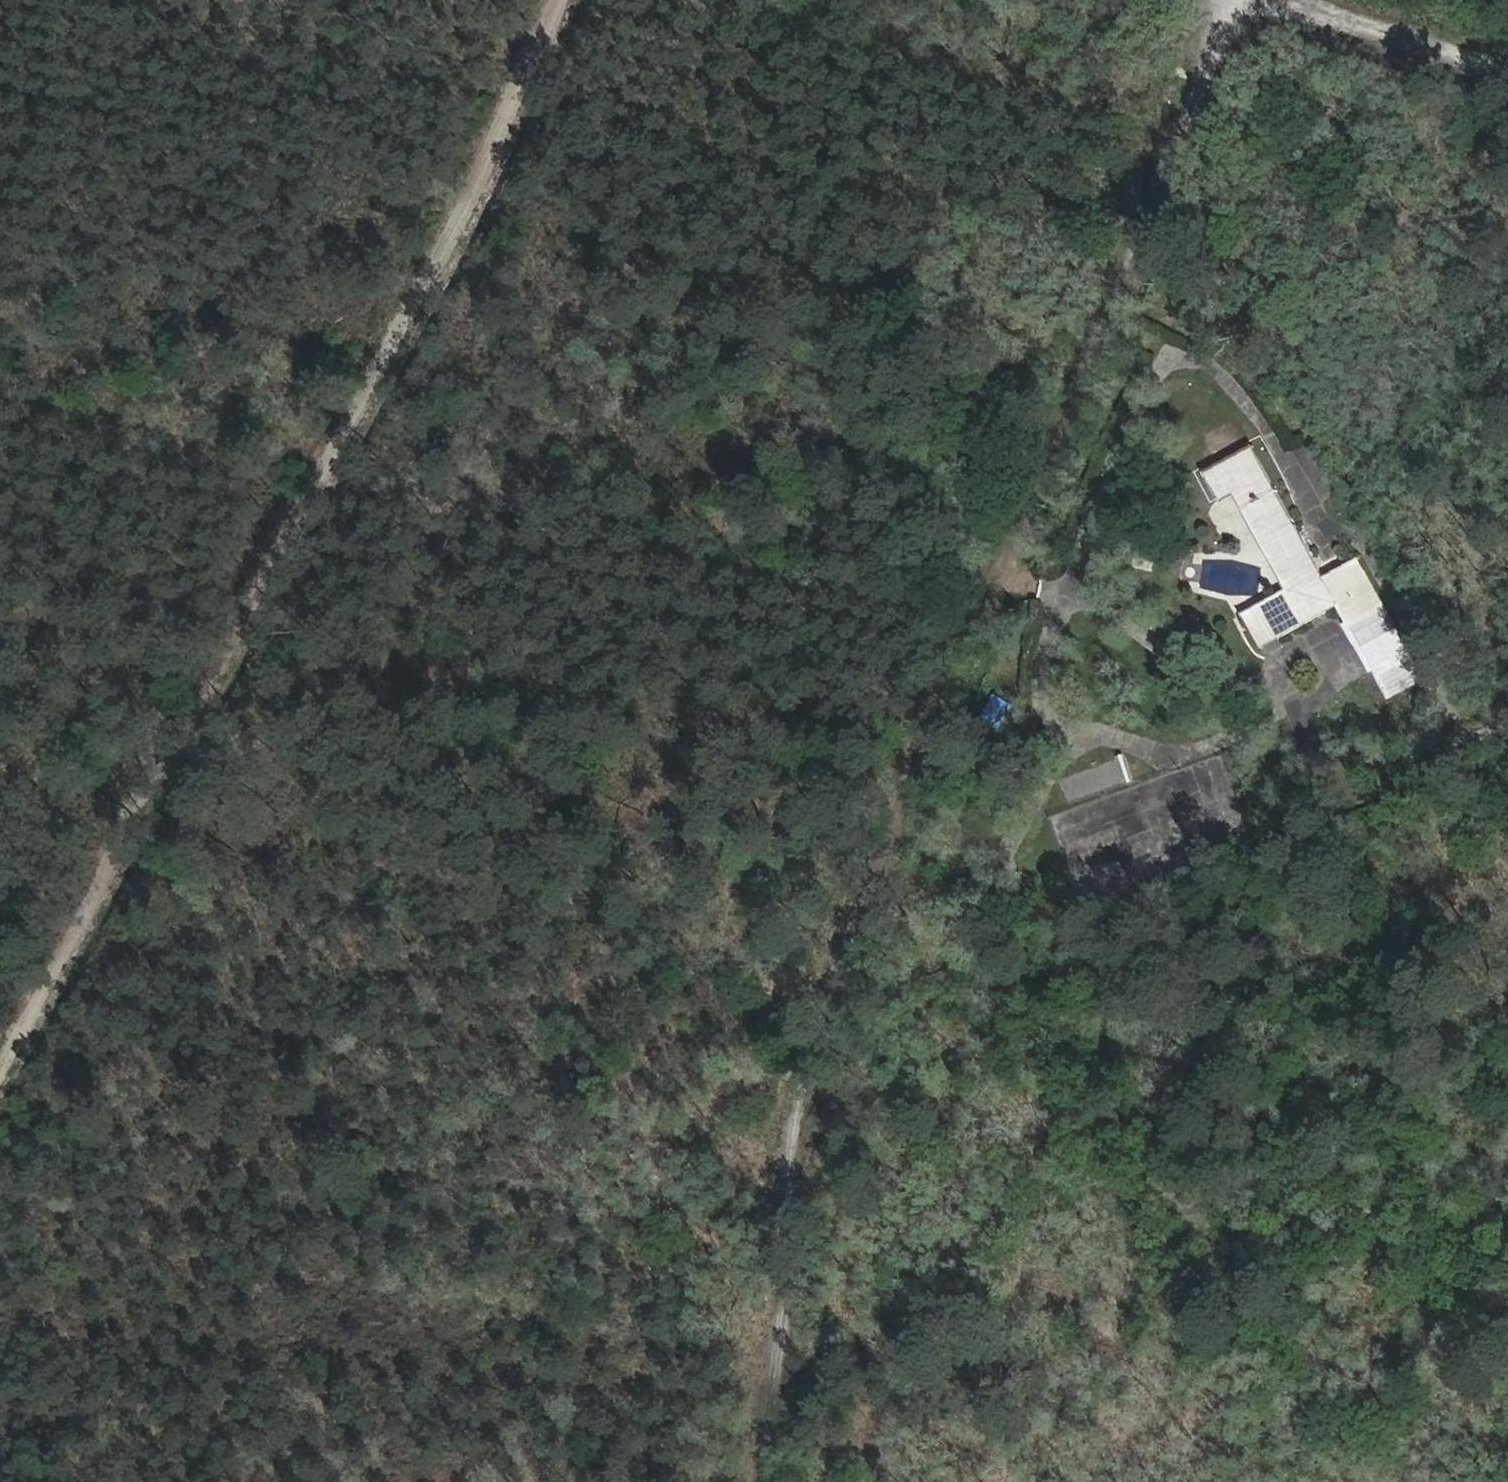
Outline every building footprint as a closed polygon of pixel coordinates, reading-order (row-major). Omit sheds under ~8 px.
[(1285,590),(1241,614),(1260,650),(1338,607),(1373,672),(1410,651),(1358,558),(1325,576),(1252,444),(1202,471),(1219,503),(1234,496),(1285,590)]
